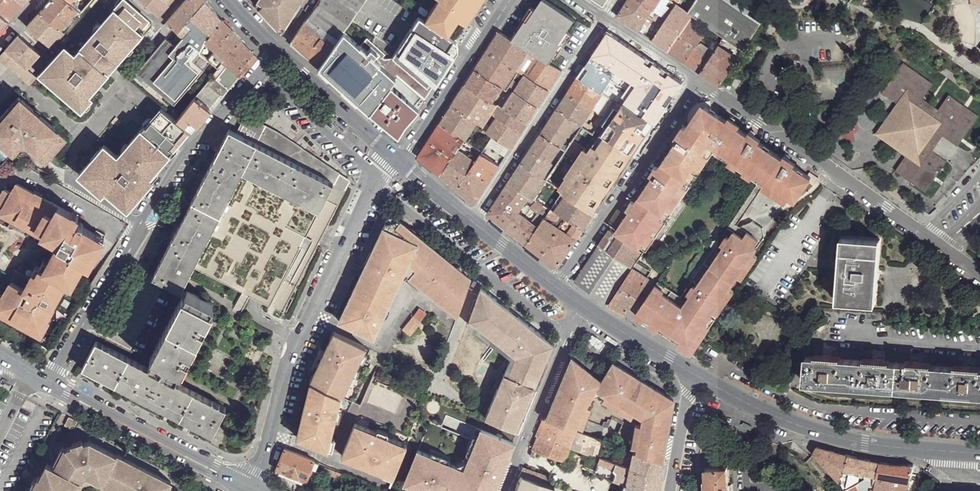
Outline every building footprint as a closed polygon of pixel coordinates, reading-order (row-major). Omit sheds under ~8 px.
[(8,19),(9,20),(23,4),(18,0),(0,0),(0,12),(8,19)] [(68,0),(51,0),(40,11),(63,31),(65,32),(82,12),(68,0)] [(126,0),(122,0),(75,55),(71,55),(64,49),(58,54),(41,74),(80,108),(85,107),(92,99),(88,95),(98,84),(95,82),(97,79),(101,81),(114,66),(111,63),(115,59),(117,61),(151,22),(126,0)] [(82,12),(91,0),(68,0),(82,12)] [(166,0),(150,0),(146,4),(158,15),(169,3),(166,0)] [(215,11),(205,0),(191,16),(177,32),(179,34),(183,37),(200,52),(204,47),(206,40),(223,19),(215,11)] [(181,4),(191,16),(205,0),(185,0),(181,4)] [(282,33),(302,0),(251,0),(282,33)] [(291,42),(307,56),(318,66),(343,31),(365,0),(318,0),(291,42)] [(424,18),(447,33),(457,17),(462,11),(469,16),(473,10),(474,10),(479,4),(481,0),(436,0),(424,18)] [(544,0),(541,0),(535,8),(530,5),(515,28),(517,30),(511,38),(528,49),(550,62),(553,56),(555,57),(570,34),(567,31),(574,19),(544,0)] [(640,0),(628,0),(618,16),(638,31),(649,15),(653,9),(640,0)] [(653,9),(658,12),(666,0),(640,0),(653,9)] [(731,0),(695,0),(687,11),(692,15),(724,37),(743,49),(762,22),(731,0)] [(191,16),(181,4),(166,22),(164,25),(169,30),(172,27),(177,32),(191,16)] [(687,11),(676,4),(667,18),(663,23),(653,40),(669,50),(692,15),(687,11)] [(658,12),(653,9),(649,15),(663,23),(667,18),(658,12)] [(63,31),(40,11),(27,27),(49,46),(63,31)] [(469,16),(462,11),(457,17),(465,22),(469,16)] [(0,12),(0,28),(8,19),(0,12)] [(360,46),(343,31),(318,66),(369,112),(370,111),(391,83),(397,74),(398,73),(426,98),(440,76),(442,72),(449,61),(453,54),(454,55),(458,49),(456,39),(447,33),(424,18),(420,14),(392,58),(385,59),(386,54),(367,37),(360,46)] [(724,37),(692,15),(669,50),(701,72),(724,37)] [(225,22),(223,19),(206,40),(204,47),(200,52),(203,54),(208,58),(232,29),(225,22)] [(236,34),(232,29),(208,58),(209,59),(213,63),(218,67),(241,39),(236,34)] [(511,38),(500,31),(494,40),(488,50),(516,68),(528,49),(511,38)] [(683,81),(608,31),(588,60),(605,70),(595,87),(603,93),(614,99),(654,125),(683,81)] [(0,56),(2,57),(0,59),(31,85),(37,78),(28,70),(42,54),(20,34),(0,56)] [(183,37),(179,34),(171,42),(166,37),(136,72),(175,107),(213,63),(209,59),(208,58),(203,54),(200,52),(183,37)] [(743,49),(724,37),(701,72),(720,85),(743,49)] [(251,50),(241,39),(218,67),(212,74),(213,75),(216,78),(228,65),(240,76),(244,72),(257,56),(251,50)] [(550,62),(528,49),(516,68),(520,70),(524,74),(549,89),(556,77),(561,70),(550,62)] [(516,68),(488,50),(483,59),(478,66),(504,84),(505,85),(508,87),(516,75),(520,70),(516,68)] [(605,70),(588,60),(585,66),(579,76),(595,87),(605,70)] [(932,84),(902,63),(881,92),(896,103),(908,89),(921,99),(932,84)] [(216,78),(213,75),(177,120),(186,127),(193,133),(237,80),(240,76),(228,65),(216,78)] [(504,84),(478,66),(473,75),(467,84),(493,100),(504,84)] [(401,78),(397,74),(391,83),(419,108),(424,99),(401,78)] [(549,89),(524,74),(521,79),(514,90),(539,106),(545,95),(549,89)] [(521,79),(516,75),(508,87),(514,90),(521,79)] [(595,87),(579,76),(577,80),(568,93),(592,109),(603,93),(595,87)] [(419,108),(391,83),(370,111),(400,137),(419,108)] [(493,100),(467,84),(461,93),(454,103),(479,120),(485,123),(493,112),(497,103),(495,101),(493,100)] [(508,87),(505,85),(495,101),(497,103),(508,87)] [(514,90),(508,87),(497,103),(527,123),(535,112),(539,106),(514,90)] [(921,99),(908,89),(896,103),(875,134),(905,155),(920,166),(931,152),(943,135),(952,121),(937,110),(921,99)] [(592,109),(568,93),(566,96),(558,108),(582,124),(585,121),(592,109)] [(17,96),(0,117),(0,159),(1,160),(16,143),(20,143),(29,150),(32,147),(45,159),(64,136),(19,98),(17,96)] [(977,116),(948,96),(937,110),(952,121),(943,135),(957,145),(977,116)] [(654,125),(614,99),(603,115),(596,127),(634,152),(654,125)] [(479,120),(454,103),(448,113),(442,123),(466,139),(479,120)] [(527,123),(497,103),(493,112),(498,115),(522,130),(527,123)] [(724,119),(703,105),(687,128),(710,145),(787,197),(793,200),(808,177),(792,166),(779,157),(756,142),(744,133),(734,127),(724,119)] [(177,120),(161,107),(143,130),(141,129),(127,145),(129,147),(122,155),(117,156),(105,145),(80,175),(99,192),(103,188),(126,208),(131,207),(144,190),(141,187),(178,142),(176,139),(186,127),(177,120)] [(582,124),(558,108),(554,114),(541,134),(566,150),(582,124)] [(522,130),(498,115),(487,132),(491,134),(510,147),(512,144),(518,136),(522,130)] [(737,123),(727,115),(724,119),(734,127),(737,123)] [(276,136),(244,120),(237,133),(258,143),(333,183),(319,211),(243,172),(194,266),(282,312),(348,184),(276,136)] [(596,127),(585,121),(582,124),(566,150),(556,163),(546,179),(562,190),(595,211),(613,183),(634,152),(596,127)] [(466,139),(442,123),(430,142),(421,155),(444,174),(458,151),(461,146),(466,139)] [(687,128),(679,123),(671,134),(677,139),(673,146),(659,166),(652,176),(649,181),(635,202),(630,211),(625,218),(617,230),(643,247),(706,152),(710,145),(687,128)] [(237,133),(229,129),(152,277),(180,292),(194,266),(243,172),(258,143),(237,133)] [(759,137),(748,129),(744,133),(756,142),(759,137)] [(510,147),(491,134),(487,143),(505,155),(510,147)] [(566,150),(541,134),(539,138),(532,148),(556,163),(566,150)] [(482,149),(466,139),(461,146),(478,156),(482,152),(482,149)] [(333,183),(258,143),(243,172),(319,211),(333,183)] [(787,197),(710,145),(706,152),(711,156),(756,186),(730,223),(736,227),(761,189),(782,203),(787,197)] [(556,163),(532,148),(529,153),(523,163),(546,179),(556,163)] [(475,162),(458,151),(444,174),(459,187),(469,168),(475,162)] [(500,163),(482,152),(478,156),(475,162),(469,168),(488,181),(500,163)] [(711,156),(706,152),(643,247),(648,251),(711,156)] [(945,162),(931,152),(920,166),(905,155),(895,170),(924,190),(945,162)] [(794,162),(782,154),(779,157),(792,166),(794,162)] [(546,179),(523,163),(519,168),(509,183),(530,195),(534,198),(546,179)] [(659,166),(655,165),(650,174),(652,176),(659,166)] [(488,181),(469,168),(459,187),(474,202),(488,181)] [(18,183),(13,191),(4,208),(2,211),(13,217),(9,226),(10,227),(14,228),(25,233),(29,225),(35,229),(35,230),(50,238),(50,237),(59,243),(53,254),(48,251),(40,265),(37,264),(33,271),(34,272),(31,277),(15,268),(14,269),(14,277),(5,294),(2,293),(0,297),(0,311),(34,330),(37,324),(44,328),(49,319),(48,318),(55,305),(53,304),(67,280),(71,273),(76,276),(82,279),(105,238),(85,227),(85,226),(85,223),(78,219),(79,217),(18,183)] [(530,195),(509,183),(489,213),(506,225),(519,210),(528,199),(530,195)] [(6,187),(0,198),(0,205),(4,208),(13,191),(6,187)] [(595,211),(562,190),(550,208),(583,228),(595,211)] [(534,198),(530,195),(528,199),(548,212),(550,208),(534,198)] [(635,202),(633,200),(627,209),(630,211),(635,202)] [(583,228),(550,208),(548,212),(545,216),(539,225),(526,242),(557,266),(583,228)] [(405,270),(456,316),(470,277),(391,209),(340,318),(374,333),(405,270)] [(536,222),(519,210),(506,225),(526,242),(539,225),(536,222)] [(545,216),(542,214),(536,222),(539,225),(545,216)] [(752,222),(738,228),(759,243),(763,238),(762,229),(752,222)] [(736,227),(730,223),(717,243),(713,251),(682,296),(688,300),(738,228),(736,227)] [(643,251),(611,228),(600,245),(630,266),(633,267),(637,259),(643,251)] [(682,308),(653,288),(637,311),(693,349),(716,316),(712,313),(715,308),(721,300),(725,295),(730,286),(737,277),(743,268),(747,263),(752,254),(759,243),(738,228),(688,300),(682,308)] [(881,240),(843,237),(839,301),(877,303),(881,240)] [(715,241),(711,242),(709,246),(711,249),(713,251),(717,243),(715,241)] [(630,266),(600,245),(575,281),(606,301),(630,266)] [(756,257),(752,254),(747,263),(750,265),(756,257)] [(652,269),(637,259),(633,267),(609,303),(625,313),(648,277),(647,276),(652,269)] [(746,270),(743,268),(737,277),(740,280),(746,270)] [(76,276),(71,273),(67,280),(72,283),(76,276)] [(682,296),(658,279),(653,288),(682,308),(688,300),(682,296)] [(733,288),(730,286),(725,295),(728,297),(733,288)] [(480,287),(468,324),(508,357),(511,353),(516,356),(508,376),(504,375),(498,390),(497,390),(486,417),(518,431),(553,344),(548,342),(549,341),(480,287)] [(213,304),(187,291),(184,296),(183,295),(150,357),(152,357),(149,363),(175,377),(178,371),(181,372),(213,311),(210,309),(213,304)] [(725,302),(721,300),(715,308),(719,310),(725,302)] [(422,323),(413,316),(402,329),(411,336),(422,323)] [(342,394),(365,346),(334,330),(312,379),(342,394)] [(147,367),(96,341),(82,368),(211,436),(225,408),(176,382),(147,367)] [(370,348),(358,373),(365,378),(379,352),(370,348)] [(807,356),(804,380),(979,393),(979,368),(807,356)] [(600,381),(569,358),(546,420),(576,431),(577,427),(581,418),(586,406),(593,395),(600,393),(606,397),(635,414),(643,419),(641,426),(637,449),(635,454),(661,463),(670,418),(605,373),(600,381)] [(175,377),(149,363),(147,367),(176,382),(178,378),(175,377)] [(674,400),(613,363),(605,373),(670,418),(674,400)] [(342,394),(312,379),(297,436),(327,449),(342,394)] [(635,414),(606,397),(603,401),(632,419),(635,414)] [(591,409),(586,406),(581,418),(586,421),(591,409)] [(70,418),(60,413),(55,421),(65,426),(70,418)] [(586,421),(581,418),(577,427),(583,429),(586,421)] [(576,431),(546,420),(532,450),(565,462),(570,447),(576,431)] [(343,456),(394,478),(396,473),(408,445),(357,423),(343,456)] [(641,426),(636,425),(632,448),(637,449),(641,426)] [(424,440),(405,483),(424,490),(494,490),(514,443),(482,429),(473,450),(474,451),(470,460),(461,456),(462,454),(424,440)] [(606,442),(576,431),(570,447),(600,458),(606,442)] [(48,464),(34,490),(75,490),(80,481),(83,483),(89,473),(103,481),(101,486),(111,490),(176,490),(170,487),(172,482),(118,454),(118,455),(91,441),(67,449),(57,469),(48,464)] [(847,454),(817,446),(814,454),(841,482),(844,469),(847,454)] [(314,459),(284,447),(283,449),(277,468),(307,481),(309,474),(314,459)] [(661,463),(635,454),(630,469),(660,480),(664,464),(661,463)] [(864,459),(847,454),(844,469),(863,472),(865,473),(877,476),(880,462),(864,459)] [(630,469),(600,458),(595,473),(625,484),(630,469)] [(319,462),(314,459),(309,474),(314,476),(319,462)] [(880,462),(877,476),(884,477),(882,490),(907,490),(908,487),(914,465),(894,465),(880,462)] [(706,468),(707,490),(728,490),(728,486),(726,467),(706,468)] [(351,475),(337,469),(334,476),(349,482),(351,475)] [(630,469),(625,484),(644,490),(658,490),(660,480),(630,469)] [(863,472),(844,469),(841,482),(845,489),(855,484),(858,481),(864,477),(865,473),(863,472)] [(865,473),(864,477),(858,481),(861,487),(872,489),(871,490),(882,490),(884,477),(877,476),(865,473)] [(522,475),(515,490),(541,490),(545,483),(522,475)]
